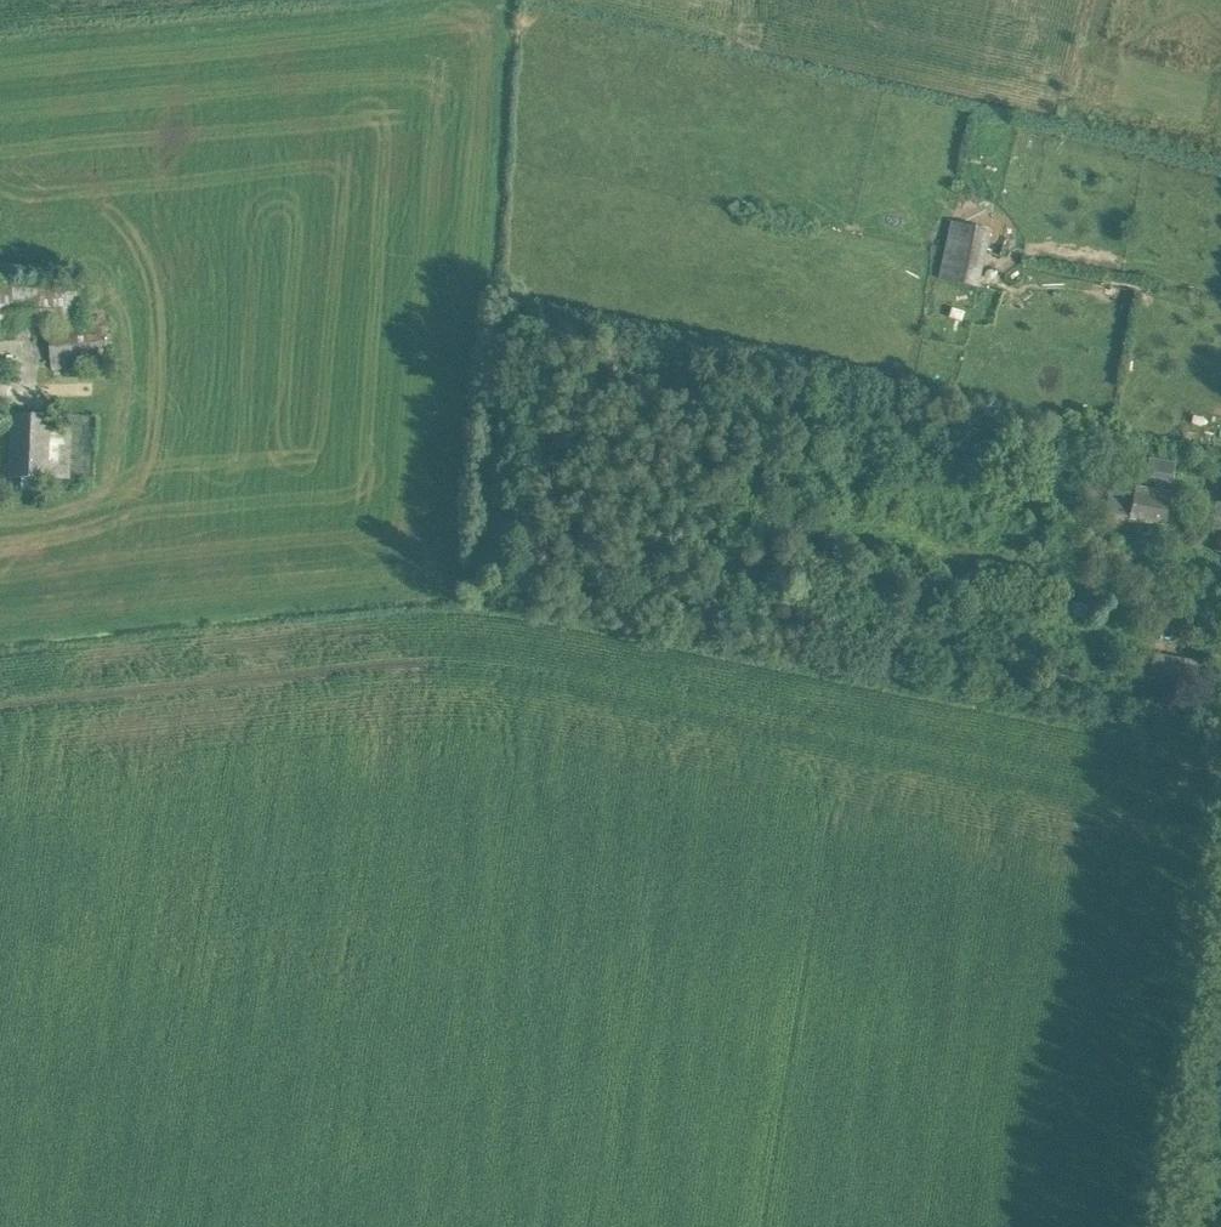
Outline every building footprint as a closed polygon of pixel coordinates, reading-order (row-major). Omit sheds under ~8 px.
[(990,230),(951,221),(938,278),(977,287),(990,230)] [(48,325),(52,369),(108,364),(104,320),(48,325)] [(12,478),(50,478),(50,413),(12,413),(12,478)] [(1145,475),(1172,481),(1176,463),(1148,458),(1145,475)] [(1106,514),(1165,524),(1169,499),(1110,488),(1106,514)] [(1220,552),(1220,504),(1216,503),(1211,531),(1219,532),(1216,551),(1220,552)]
